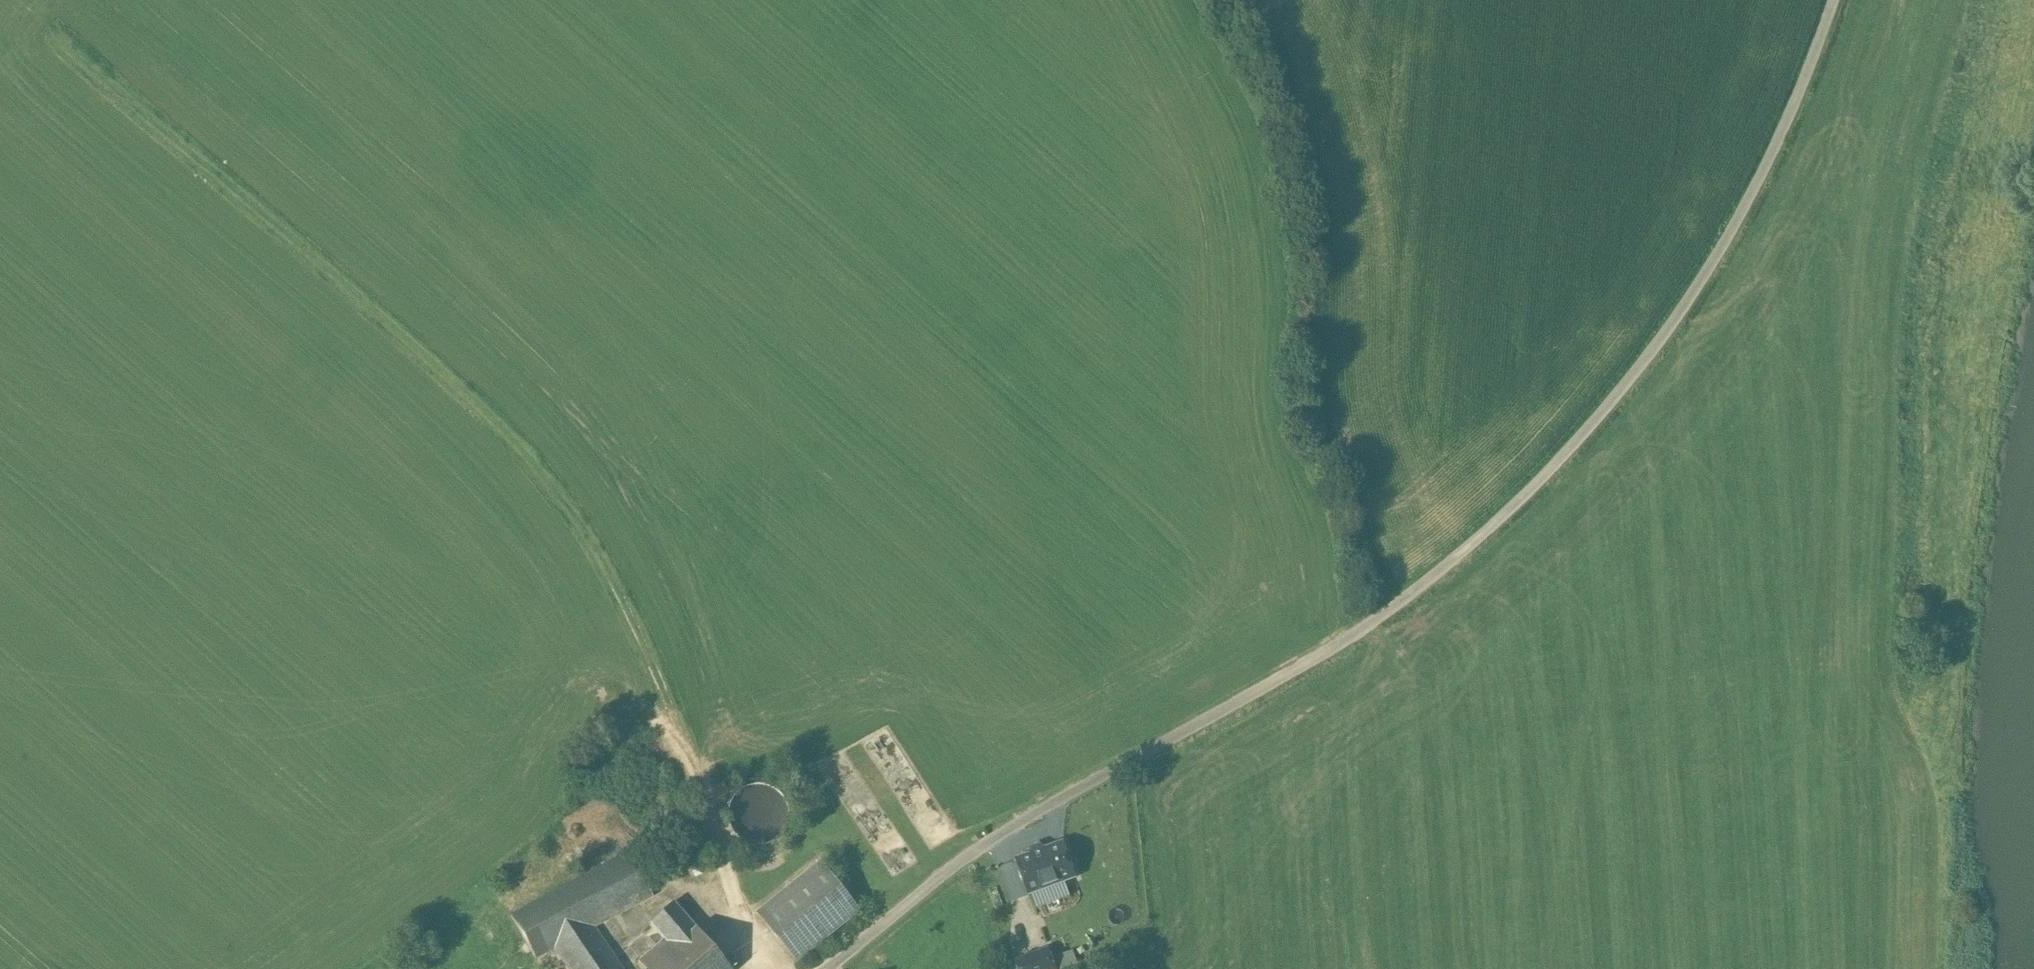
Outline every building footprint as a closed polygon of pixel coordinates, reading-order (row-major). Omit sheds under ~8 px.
[(787,826),(790,814),(787,803),(780,793),(770,786),(758,784),(746,786),(736,793),(730,803),(728,815),(730,827),(737,837),(747,843),(759,846),(771,843),(781,836),(787,826)] [(1064,842),(1017,859),(1030,895),(1077,877),(1064,842)] [(628,853),(511,915),(536,958),(594,927),(653,896),(628,853)] [(858,910),(820,864),(758,914),(796,960),(858,910)] [(639,963),(644,968),(731,968),(696,928),(694,929),(674,906),(653,924),(671,945),(666,949),(662,943),(639,963)] [(555,948),(569,968),(622,968),(594,927),(555,948)] [(1021,968),(1062,968),(1079,962),(1074,948),(1057,955),(1052,944),(1017,958),(1021,968)]
